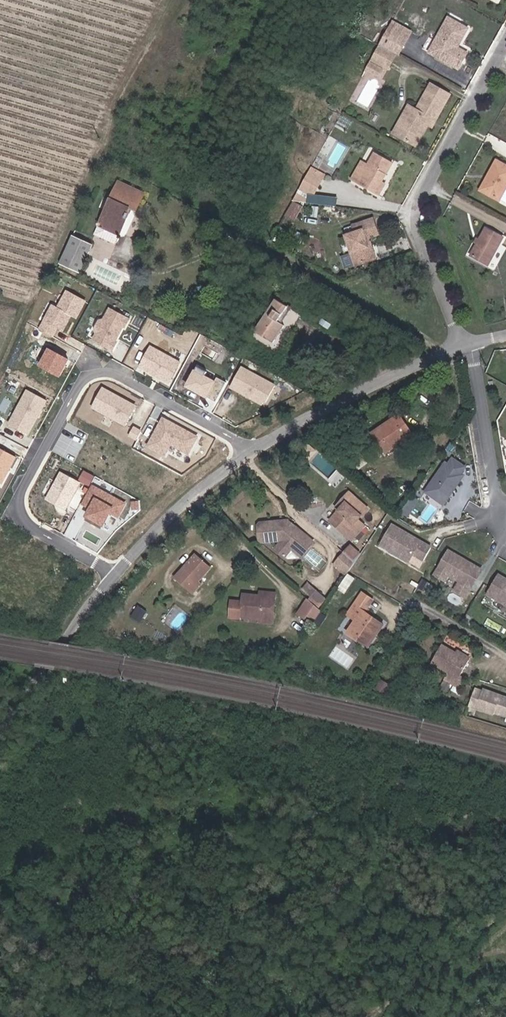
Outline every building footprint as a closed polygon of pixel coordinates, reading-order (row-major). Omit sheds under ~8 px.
[(441,63),(439,66),(461,80),(470,64),(459,57),(460,55),(462,56),(471,40),(451,29),(436,57),(439,59),(438,61),(441,63)] [(395,33),(391,40),(410,50),(413,43),(395,33)] [(410,50),(391,40),(382,56),(399,65),(400,66),(410,50)] [(382,56),(374,69),(392,79),(399,65),(382,56)] [(432,63),(439,66),(441,63),(438,61),(439,59),(436,57),(432,63)] [(368,81),(373,83),(378,75),(373,72),(368,81)] [(378,75),(373,83),(382,88),(387,80),(378,75)] [(415,119),(410,128),(414,130),(405,148),(422,157),(433,137),(436,131),(440,133),(455,108),(437,98),(422,122),(415,119)] [(401,146),(405,148),(414,130),(410,128),(401,146)] [(498,200),(505,185),(505,168),(496,162),(489,174),(491,175),(482,191),(498,200)] [(369,180),(360,195),(383,207),(388,195),(385,194),(395,176),(377,166),(369,180)] [(480,190),(482,191),(491,175),(489,174),(480,190)] [(301,199),(316,207),(317,207),(326,190),(320,185),(323,180),(314,176),(301,199)] [(355,191),(360,195),(369,180),(363,176),(355,191)] [(107,247),(111,246),(131,206),(136,209),(144,191),(120,179),(93,234),(93,240),(107,247)] [(329,185),(323,180),(320,185),(326,190),(329,185)] [(316,207),(301,199),(298,206),(312,213),(316,207)] [(366,243),(378,237),(375,230),(356,237),(358,244),(350,247),(356,263),(355,263),(359,277),(373,271),(369,259),(371,258),(366,243)] [(484,231),(470,256),(486,265),(501,240),(484,231)] [(380,245),(378,237),(366,243),(371,258),(369,259),(373,271),(379,269),(372,249),(380,245)] [(60,266),(78,276),(91,250),(73,241),(60,266)] [(51,336),(56,328),(62,331),(70,315),(75,318),(84,301),(79,299),(73,295),(66,292),(58,308),(52,305),(39,330),(44,332),(51,336)] [(257,337),(276,349),(287,333),(279,328),(284,320),(287,321),(292,314),(278,305),(257,337)] [(93,339),(112,349),(116,342),(114,341),(123,326),(124,326),(128,319),(109,309),(103,320),(99,322),(95,329),(96,333),(93,339)] [(150,348),(139,367),(168,383),(179,363),(150,348)] [(49,350),(40,365),(59,375),(68,360),(49,350)] [(194,369),(185,384),(216,400),(224,385),(226,382),(218,377),(216,381),(203,374),(206,370),(196,365),(194,369)] [(274,386),(240,367),(230,386),(264,404),(274,386)] [(102,388),(92,407),(125,424),(135,406),(102,388)] [(46,400),(27,390),(9,424),(27,434),(46,400)] [(162,418),(148,445),(164,454),(170,443),(188,453),(196,436),(162,418)] [(134,428),(130,435),(137,439),(141,431),(134,428)] [(384,444),(393,454),(397,451),(402,458),(419,445),(406,428),(384,444)] [(15,457),(0,449),(0,483),(1,484),(15,457)] [(397,451),(393,454),(398,461),(402,458),(397,451)] [(468,468),(472,462),(459,454),(455,460),(468,468)] [(452,458),(434,488),(452,499),(471,470),(468,468),(455,460),(452,458)] [(374,463),(360,474),(366,482),(380,471),(374,463)] [(95,476),(84,470),(80,479),(90,485),(95,476)] [(61,472),(47,498),(66,509),(80,483),(61,472)] [(118,516),(125,503),(93,486),(83,504),(91,508),(85,520),(102,528),(110,512),(118,516)] [(421,495),(412,509),(418,513),(427,499),(421,495)] [(140,501),(132,502),(133,509),(141,509),(140,501)] [(363,503),(354,515),(358,518),(355,521),(346,532),(370,550),(380,535),(373,530),(382,518),(363,503)] [(281,539),(292,547),(304,533),(285,518),(258,523),(255,527),(258,540),(260,542),(281,539)] [(399,525),(390,539),(399,545),(396,550),(408,558),(412,551),(423,558),(431,545),(399,525)] [(304,533),(292,547),(300,554),(312,539),(304,533)] [(396,550),(399,545),(390,539),(387,545),(396,550)] [(345,574),(363,553),(351,543),(333,563),(345,574)] [(446,547),(431,571),(441,577),(445,571),(456,578),(453,582),(464,589),(478,568),(459,555),(458,557),(453,554),(454,552),(446,547)] [(174,571),(190,585),(201,574),(198,571),(209,559),(198,549),(195,551),(194,550),(174,571)] [(480,590),(505,607),(505,582),(502,579),(503,578),(492,571),(480,590)] [(428,581),(421,576),(415,584),(423,589),(428,581)] [(464,589),(453,582),(450,587),(461,594),(464,589)] [(236,600),(224,600),(224,618),(233,618),(237,614),(257,614),(257,608),(269,608),(268,587),(252,587),(252,598),(247,598),(247,592),(236,592),(236,600)] [(362,600),(351,594),(347,600),(358,607),(362,600)] [(321,608),(310,600),(298,615),(309,623),(321,608)] [(358,607),(347,600),(338,616),(347,621),(338,636),(359,648),(367,635),(363,633),(370,622),(354,612),(358,607)] [(369,610),(374,614),(381,603),(376,600),(369,610)] [(269,608),(257,608),(257,614),(257,618),(269,617),(269,608)] [(363,633),(367,635),(374,624),(370,622),(363,633)] [(432,678),(449,688),(453,681),(448,678),(457,661),(432,646),(422,662),(437,671),(432,678)] [(476,686),(469,707),(505,720),(505,696),(476,686)]
